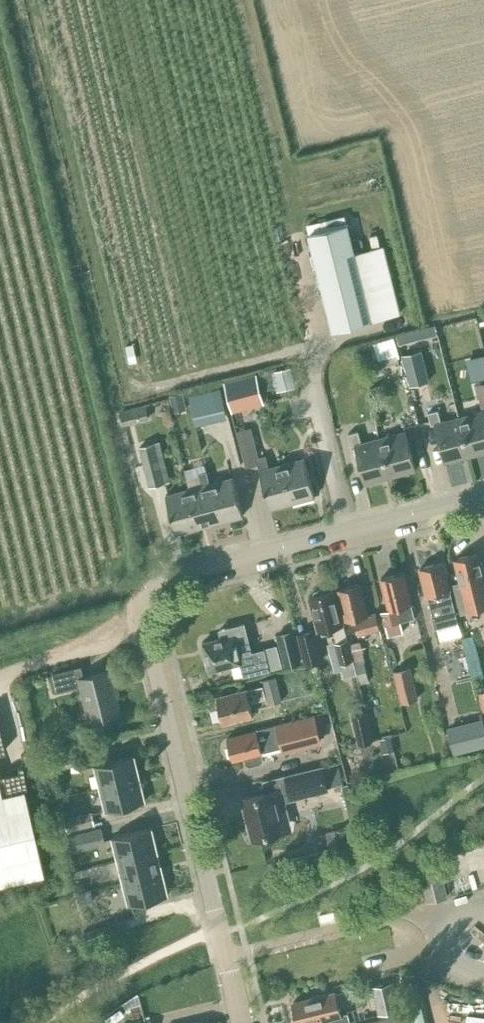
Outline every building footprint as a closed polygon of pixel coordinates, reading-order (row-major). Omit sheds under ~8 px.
[(373,320),(344,214),(320,221),(322,230),(308,234),(331,331),(373,320)] [(476,315),(466,317),(468,328),(478,326),(476,315)] [(418,341),(437,336),(435,325),(415,331),(418,341)] [(393,337),(360,345),(366,366),(381,363),(381,366),(399,361),(393,337)] [(420,348),(402,352),(410,386),(427,382),(420,348)] [(465,356),(471,385),(476,384),(481,407),(483,406),(483,352),(465,356)] [(290,367),(272,372),(277,391),(295,387),(290,367)] [(264,403),(256,372),(224,381),(232,412),(264,403)] [(193,409),(223,401),(220,387),(189,394),(193,409)] [(182,392),(169,396),(173,413),(186,410),(182,392)] [(145,404),(135,407),(139,421),(149,418),(145,404)] [(470,455),(460,417),(441,422),(438,410),(427,412),(431,425),(435,424),(445,462),(470,455)] [(483,452),(483,410),(460,417),(470,455),(483,452)] [(281,464),(269,467),(266,454),(259,456),(251,426),(236,430),(246,466),(258,462),(260,469),(259,470),(269,508),(292,502),(281,464)] [(390,476),(380,438),(361,443),(358,431),(347,433),(351,446),(355,445),(365,483),(390,476)] [(390,476),(415,470),(405,431),(380,438),(390,476)] [(170,481),(160,440),(138,445),(149,486),(170,481)] [(292,502),(314,496),(304,458),(281,464),(292,502)] [(220,521),(210,483),(207,470),(198,473),(201,485),(188,488),(198,527),(220,521)] [(220,521),(243,515),(232,477),(210,483),(220,521)] [(176,533),(198,527),(188,488),(165,494),(176,533)] [(483,607),(483,580),(477,553),(454,559),(460,582),(454,583),(462,613),(483,607)] [(442,562),(420,568),(427,596),(428,596),(432,614),(435,628),(458,622),(442,562)] [(411,603),(412,603),(404,572),(381,578),(389,609),(381,611),(387,635),(403,631),(400,621),(415,617),(411,603)] [(357,634),(379,628),(375,612),(368,614),(360,583),(338,589),(345,619),(353,617),(357,634)] [(339,664),(354,660),(350,643),(349,639),(348,639),(336,590),(330,591),(326,587),(314,590),(312,596),(309,596),(318,630),(332,627),(336,641),(334,642),(339,664)] [(274,646),(251,652),(244,623),(219,629),(221,637),(202,642),(210,671),(239,663),(242,675),(280,665),(274,644),(273,645),(274,646)] [(322,660),(314,628),(296,633),(304,665),(322,660)] [(302,662),(293,629),(276,633),(284,666),(302,662)] [(350,643),(354,660),(356,660),(361,683),(370,681),(363,652),(368,651),(365,639),(350,643)] [(112,670),(83,677),(80,665),(52,672),(57,691),(81,685),(90,720),(120,713),(116,697),(119,696),(112,670)] [(418,698),(410,666),(393,670),(401,703),(418,698)] [(282,700),(276,676),(263,679),(268,704),(282,700)] [(249,702),(264,697),(261,685),(246,689),(216,697),(223,722),(253,715),(249,702)] [(373,741),(366,711),(351,715),(358,744),(373,741)] [(262,752),(272,750),(282,747),(283,752),(322,742),(315,714),(254,729),(255,731),(227,738),(232,760),(244,757),(246,763),(249,765),(261,762),(264,758),(262,752)] [(380,730),(392,728),(390,718),(378,721),(380,730)] [(483,718),(447,727),(454,753),(483,746),(483,721),(483,718)] [(390,736),(381,739),(384,751),(393,749),(390,736)] [(58,769),(81,764),(77,750),(55,755),(58,769)] [(100,788),(139,778),(133,756),(95,765),(100,788)] [(292,798),(329,789),(328,786),(343,782),(338,762),(286,775),(289,787),(242,799),(252,838),(290,828),(281,790),(289,788),(292,798)] [(106,811),(144,801),(139,778),(100,788),(106,811)] [(42,874),(22,787),(0,792),(0,883),(42,874)] [(95,825),(92,811),(64,817),(67,831),(95,825)] [(362,841),(359,825),(337,829),(341,846),(362,841)] [(118,860),(156,851),(151,828),(112,837),(118,860)] [(71,853),(100,846),(96,829),(67,836),(71,853)] [(123,882),(162,873),(156,851),(118,860),(123,882)] [(428,901),(448,897),(441,869),(422,874),(428,901)] [(128,905),(167,895),(162,873),(123,882),(128,905)] [(76,885),(78,892),(85,890),(84,884),(76,885)] [(91,889),(77,893),(80,905),(94,902),(91,889)] [(399,1010),(393,981),(371,986),(377,1015),(399,1010)] [(347,1013),(340,1014),(334,991),(293,1002),(298,1022),(310,1022),(320,1021),(320,1022),(350,1022),(347,1013)] [(107,1022),(111,1022),(124,1015),(120,1008),(104,1018),(107,1022)] [(399,1013),(361,1022),(402,1022),(399,1013)]
